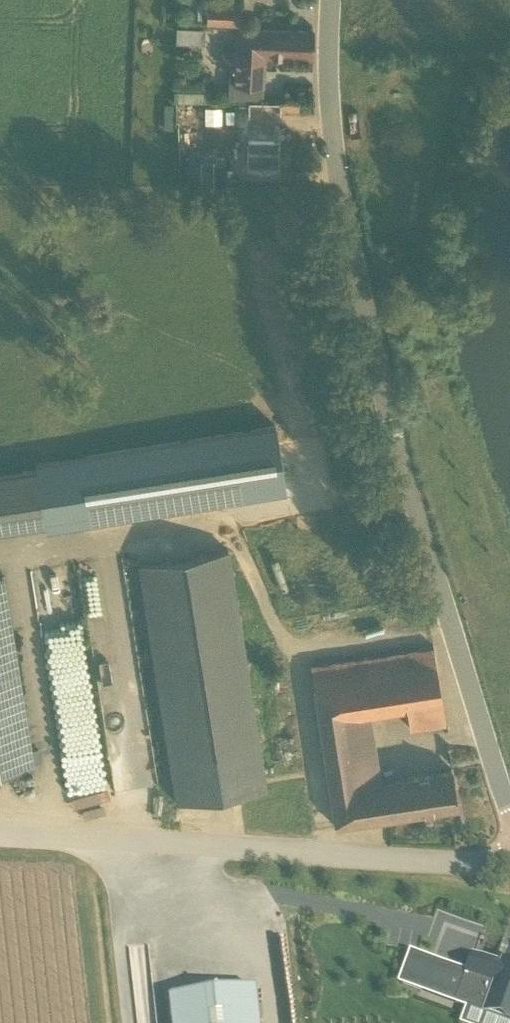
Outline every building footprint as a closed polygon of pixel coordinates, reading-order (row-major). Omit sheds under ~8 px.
[(242,4),(208,2),(207,23),(241,25),(242,4)] [(204,41),(205,26),(177,25),(177,40),(204,41)] [(314,30),(238,28),(237,69),(231,69),(230,83),(236,83),(265,85),(265,57),(314,58),(314,30)] [(176,101),(176,102),(201,101),(201,100),(201,92),(177,92),(175,91),(174,101),(176,101)] [(250,101),(250,103),(249,126),(248,168),(280,169),(283,110),(284,101),(250,101)] [(301,101),(284,101),(283,110),(300,111),(301,101)] [(189,161),(189,185),(226,185),(226,161),(189,161)] [(38,470),(47,525),(47,530),(288,492),(277,425),(37,463),(38,470)] [(230,552),(139,572),(178,805),(268,789),(230,552)] [(0,577),(0,773),(34,767),(4,577),(0,577)] [(435,647),(411,651),(313,666),(338,828),(460,809),(455,772),(382,782),(370,716),(408,710),(411,729),(447,724),(435,647)] [(432,961),(411,953),(400,982),(422,990),(432,961)] [(467,973),(456,1002),(469,1007),(509,1022),(509,967),(503,964),(502,967),(473,956),(467,973)] [(169,998),(172,1022),(259,1022),(255,988),(169,998)]
